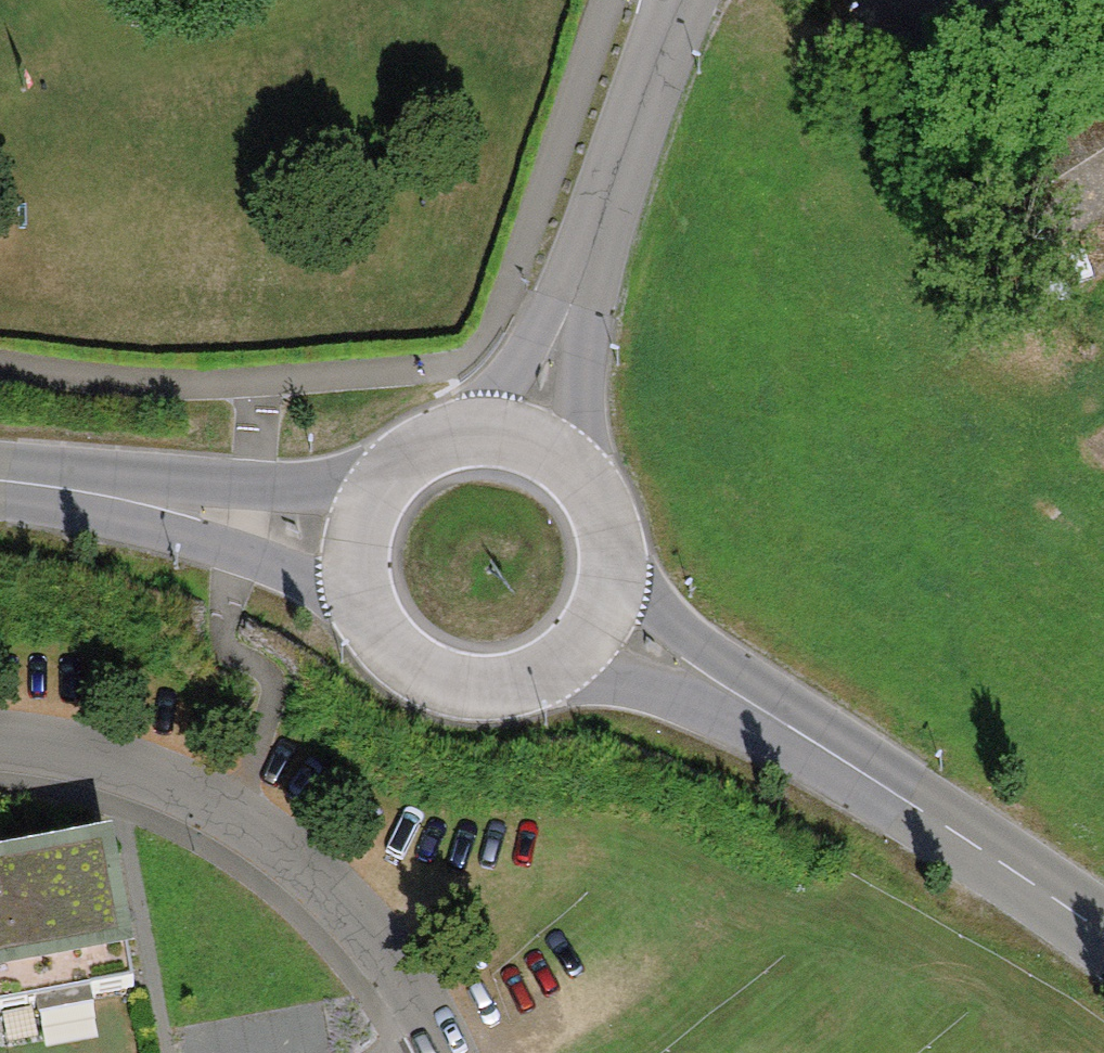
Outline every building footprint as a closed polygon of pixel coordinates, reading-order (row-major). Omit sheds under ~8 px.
[(992,141),(1027,195),(1103,145),(1103,69),(992,141)] [(135,981),(128,946),(133,945),(112,830),(0,851),(0,1005),(135,981)]
